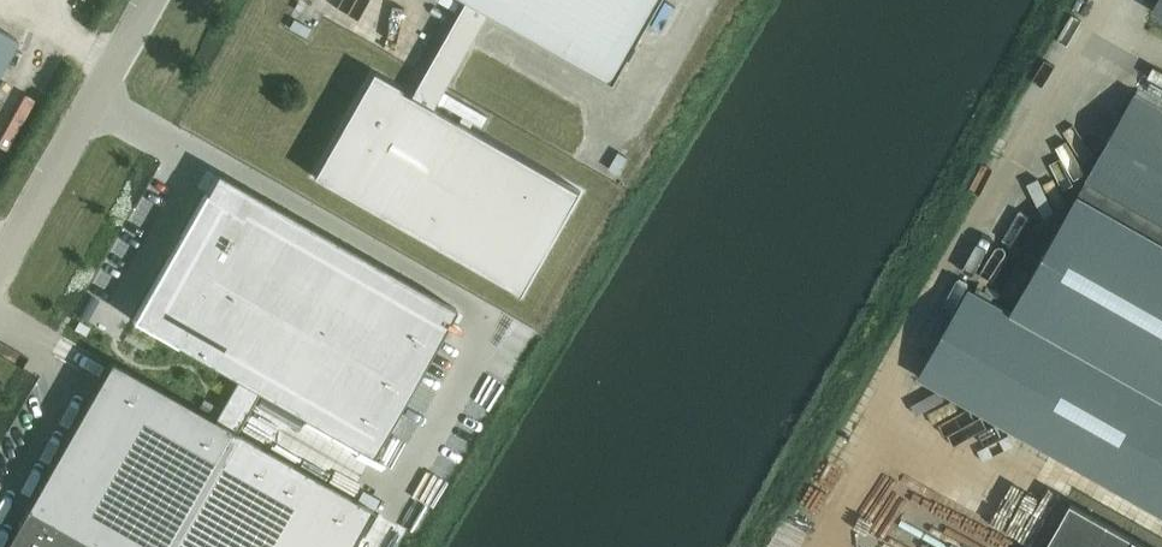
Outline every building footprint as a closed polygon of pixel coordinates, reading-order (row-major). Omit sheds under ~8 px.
[(413,95),(435,108),(490,12),(470,0),(468,0),(413,95)] [(490,12),(615,83),(662,0),(470,0),(490,12)] [(1153,11),(1161,17),(1161,0),(1159,0),(1153,11)] [(17,39),(0,30),(0,69),(17,39)] [(413,95),(372,72),(312,176),(521,295),(581,191),(435,108),(413,95)] [(1137,88),(1010,312),(990,301),(998,287),(983,278),(975,292),(968,289),(918,377),(1161,514),(1161,102),(1137,88)] [(259,392),(371,456),(455,309),(216,173),(205,193),(204,193),(180,236),(168,257),(168,256),(131,320),(175,345),(237,380),(213,419),(235,432),(259,392)] [(26,507),(96,546),(171,546),(235,432),(213,419),(110,360),(26,507)] [(171,546),(349,546),(371,509),(235,432),(171,546)] [(1045,546),(1149,546),(1070,503),(1045,546)] [(26,507),(4,546),(96,546),(26,507)]
